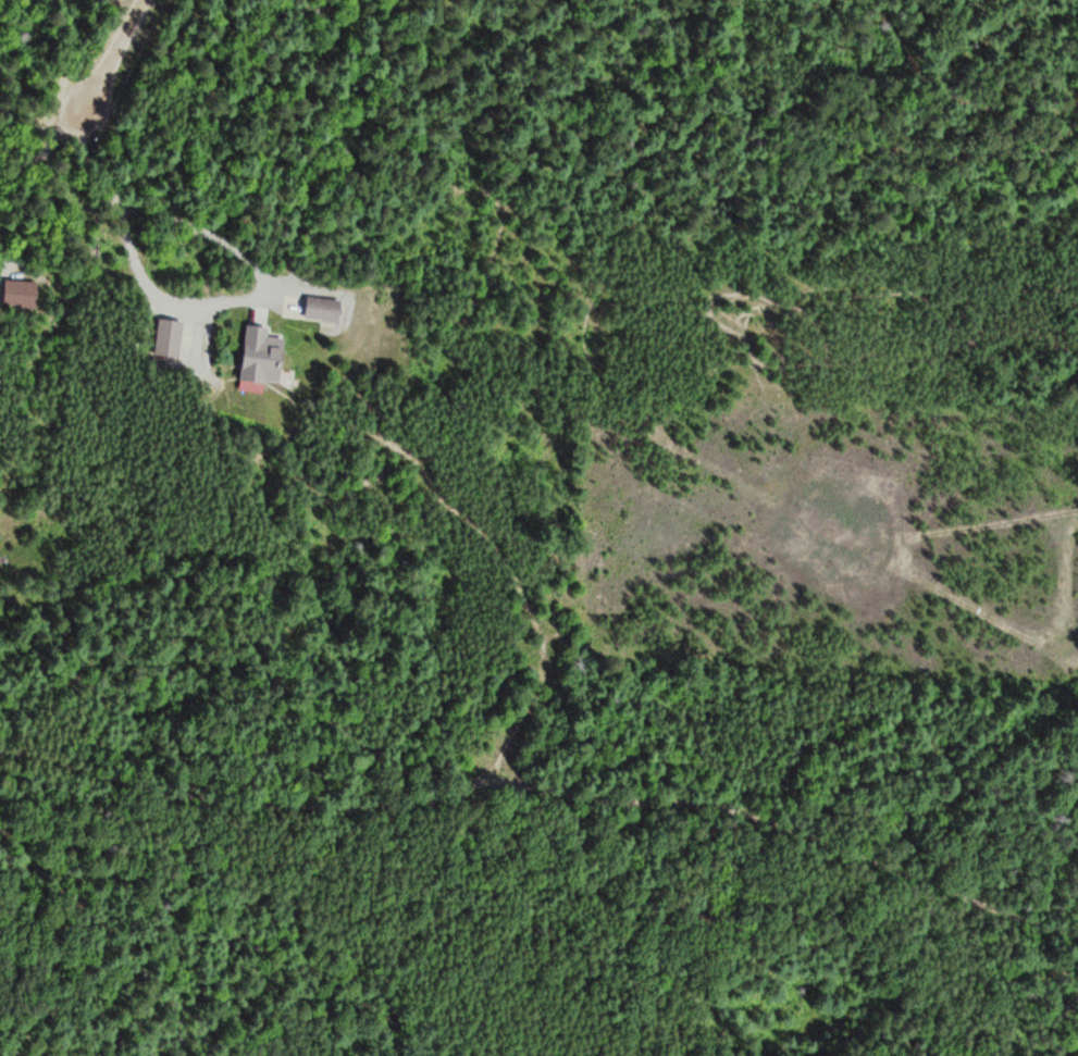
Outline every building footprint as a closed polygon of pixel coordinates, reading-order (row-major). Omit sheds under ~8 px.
[(7,277),(5,305),(38,306),(39,279),(7,277)] [(309,291),(305,315),(339,321),(344,297),(309,291)] [(159,315),(154,352),(178,356),(184,320),(159,315)] [(254,368),(287,371),(290,343),(257,340),(254,368)]
